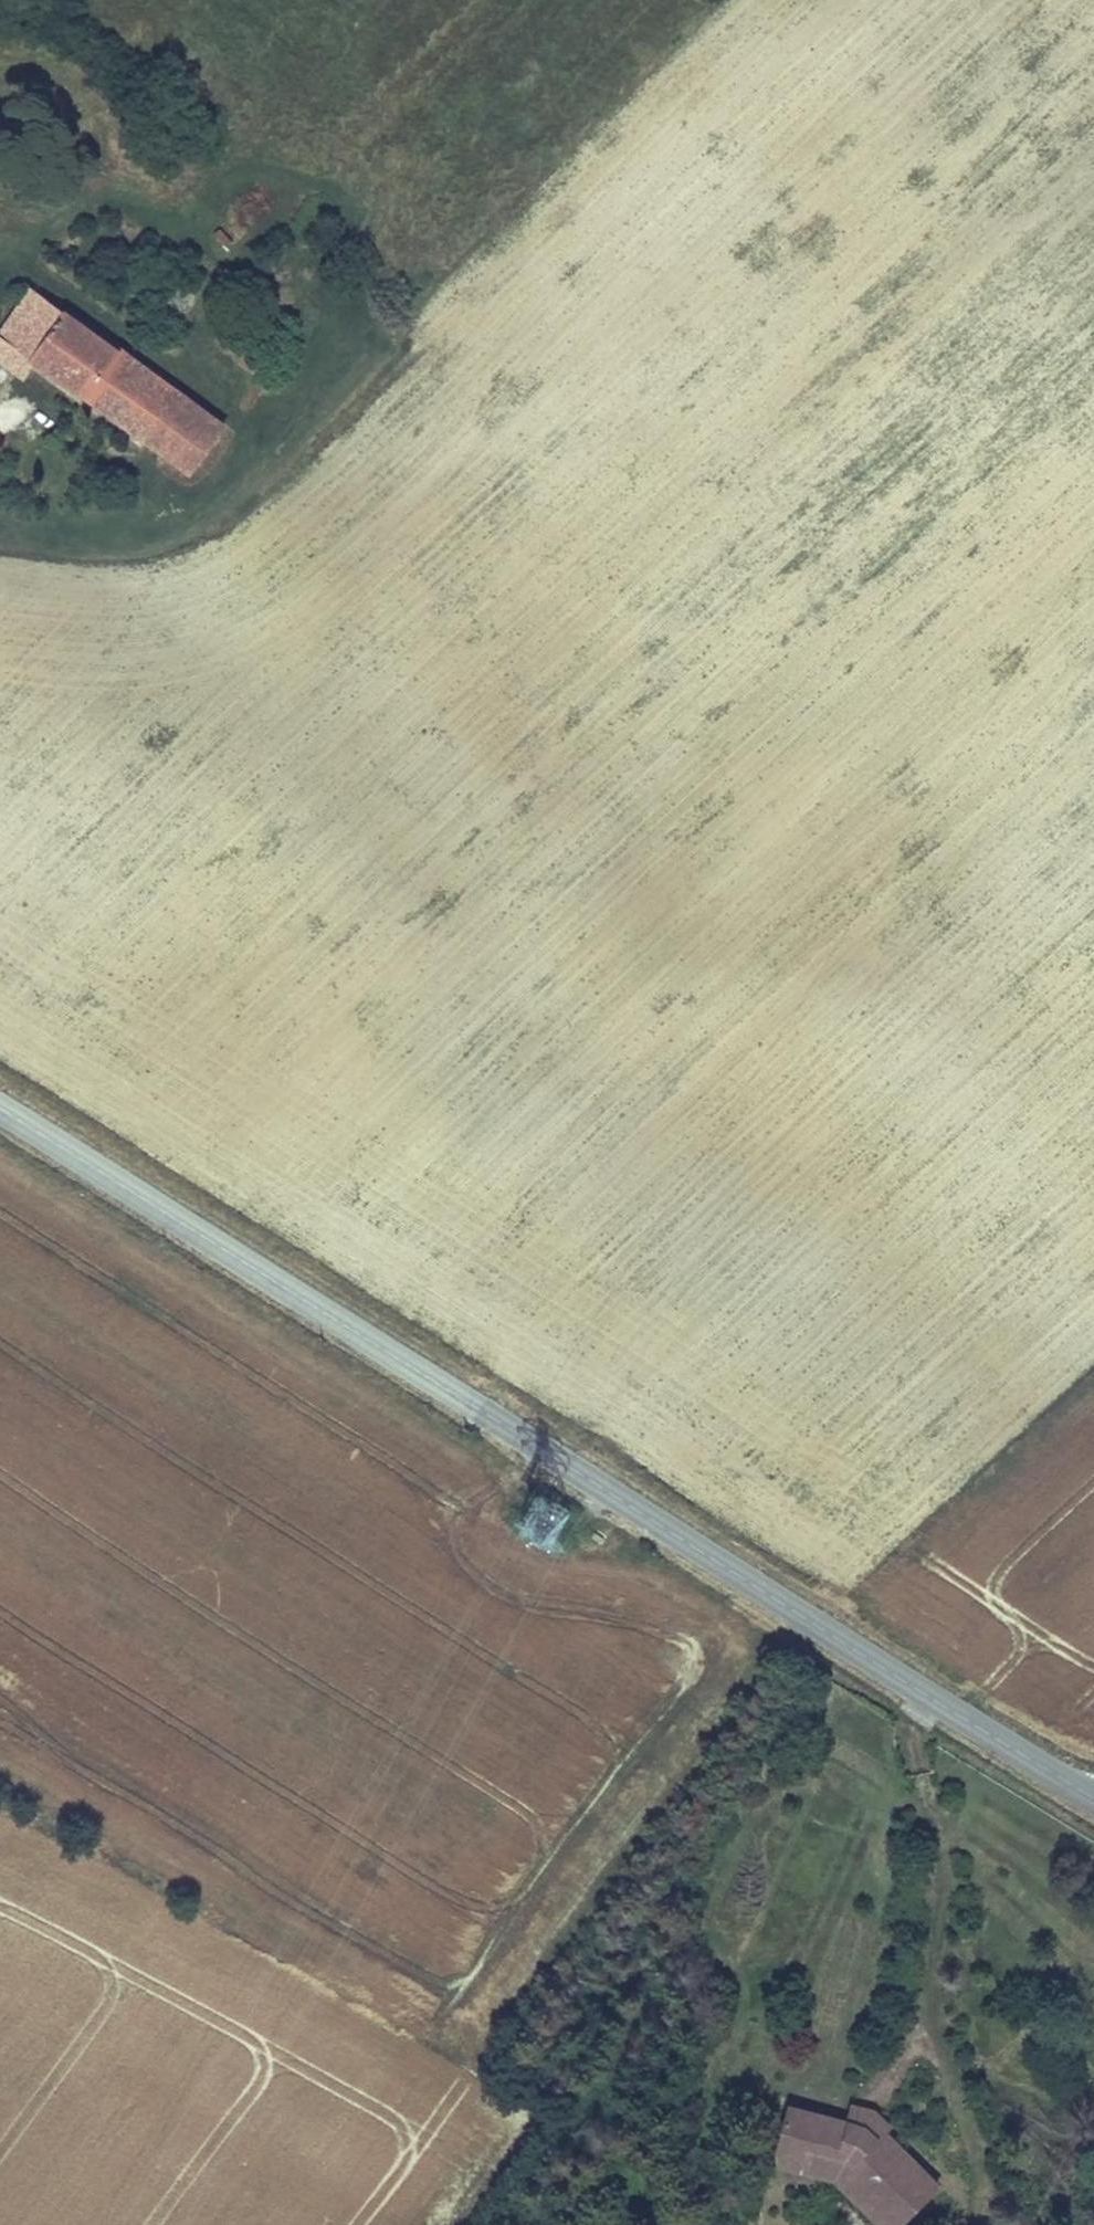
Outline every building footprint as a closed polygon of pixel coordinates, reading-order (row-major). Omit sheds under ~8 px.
[(30,286),(0,330),(0,364),(24,381),(35,365),(148,446),(187,394),(125,348),(123,350),(65,308),(64,310),(30,286)] [(187,394),(148,446),(191,477),(229,425),(187,394)] [(535,1494),(515,1536),(550,1552),(569,1510),(535,1494)] [(896,2122),(878,2106),(853,2099),(848,2118),(864,2122),(881,2139),(888,2131),(896,2122)] [(881,2139),(864,2122),(848,2118),(790,2103),(775,2161),(801,2168),(807,2144),(856,2157),(843,2171),(857,2186),(864,2179),(908,2221),(944,2185),(888,2131),(881,2139)] [(856,2157),(807,2144),(801,2168),(836,2177),(886,2224),(904,2224),(908,2221),(864,2179),(857,2186),(843,2171),(856,2157)]
